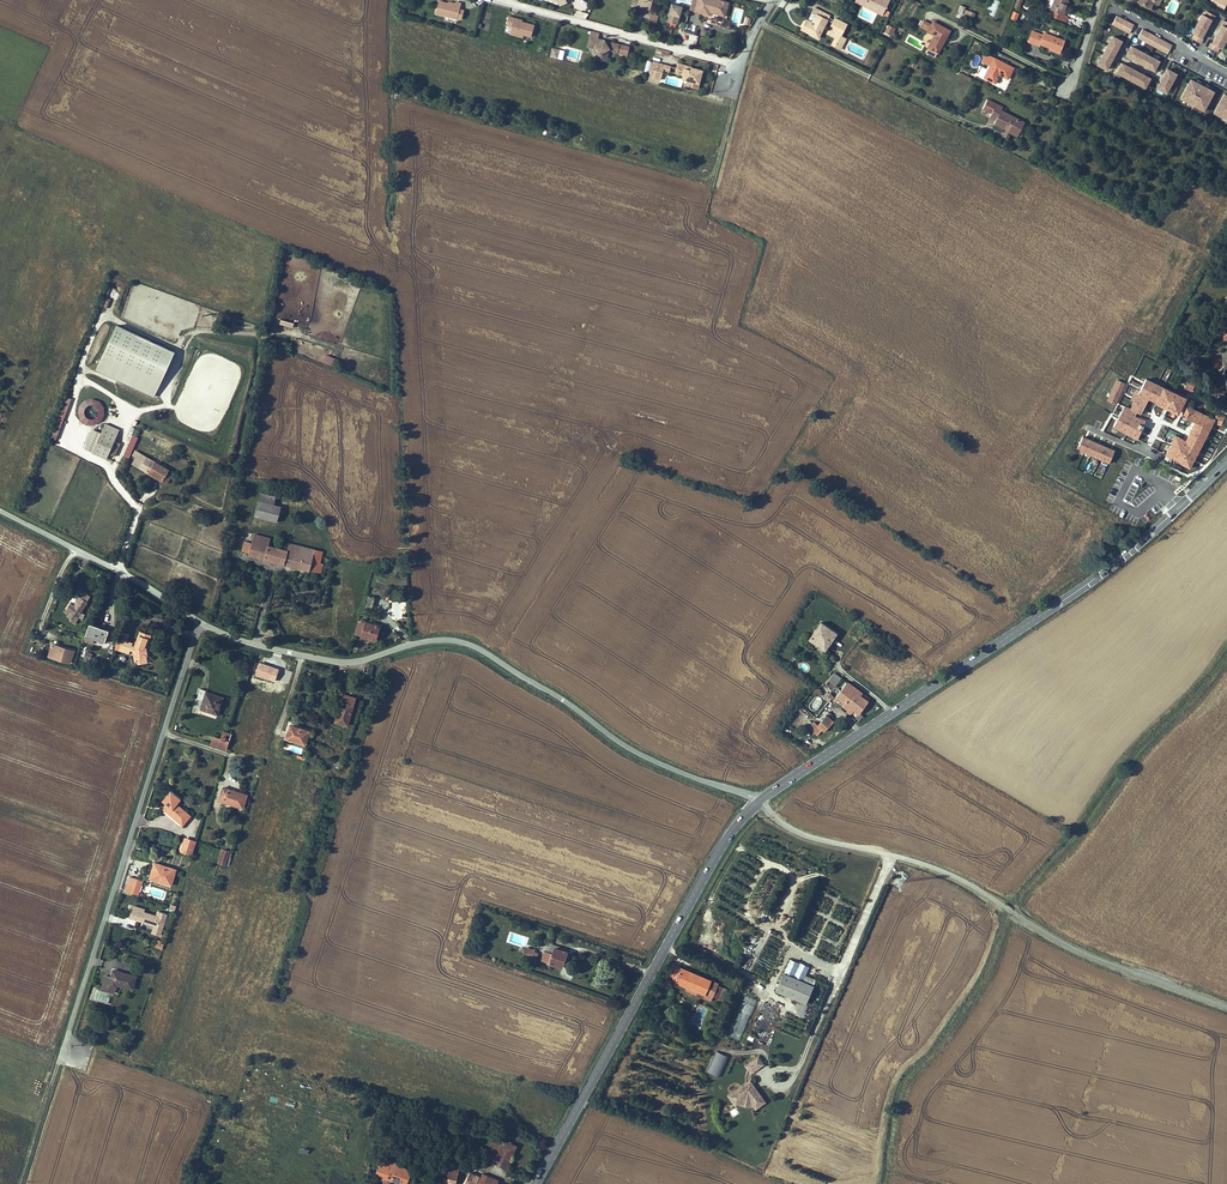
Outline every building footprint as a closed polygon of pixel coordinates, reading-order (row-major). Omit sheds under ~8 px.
[(695,11),(698,0),(692,0),(689,10),(695,11)] [(728,2),(719,0),(698,0),(695,11),(709,15),(710,12),(724,16),(728,2)] [(876,11),(882,15),(890,0),(856,0),(855,1),(865,6),(866,3),(877,9),(876,11)] [(985,13),(994,17),(1000,1),(996,0),(990,0),(985,13)] [(1068,0),(1054,0),(1051,10),(1064,15),(1066,10),(1064,9),(1068,0)] [(1223,11),(1226,3),(1226,0),(1216,0),(1213,6),(1223,11)] [(439,1),(436,13),(457,19),(461,3),(455,2),(455,5),(448,3),(439,1)] [(877,9),(866,3),(865,6),(876,11),(877,9)] [(666,21),(677,24),(682,7),(671,4),(666,21)] [(962,16),(965,7),(960,5),(957,14),(962,16)] [(813,35),(818,38),(829,16),(814,8),(812,12),(816,15),(812,22),(806,20),(803,27),(814,33),(813,35)] [(1197,24),(1207,29),(1212,19),(1213,20),(1215,15),(1207,11),(1204,15),(1202,14),(1197,24)] [(656,23),(658,14),(650,12),(648,21),(656,23)] [(1121,18),(1116,15),(1112,24),(1116,26),(1121,18)] [(511,27),(510,31),(524,35),(531,37),(534,25),(522,22),(514,19),(514,18),(509,16),(506,25),(511,27)] [(846,24),(835,18),(832,24),(844,30),(846,24)] [(1120,29),(1125,20),(1121,18),(1116,26),(1120,29)] [(930,24),(923,20),(920,26),(928,31),(931,25),(930,25),(930,24)] [(1125,31),(1129,22),(1125,20),(1120,29),(1125,31)] [(1217,34),(1226,39),(1226,38),(1226,22),(1223,20),(1221,24),(1222,25),(1217,34)] [(931,25),(928,31),(927,32),(934,36),(927,48),(928,48),(931,50),(937,53),(943,43),(941,42),(942,40),(944,41),(950,31),(933,22),(931,25)] [(1129,33),(1134,25),(1129,22),(1125,31),(1129,33)] [(841,36),(844,30),(832,24),(829,30),(840,36),(841,36)] [(1202,38),(1205,31),(1207,29),(1197,24),(1192,33),(1194,34),(1192,39),(1201,43),(1203,39),(1202,38)] [(891,35),(894,28),(888,26),(885,32),(891,35)] [(803,27),(801,29),(813,35),(814,33),(803,27)] [(1147,31),(1142,29),(1138,38),(1142,40),(1147,31)] [(837,41),(840,36),(829,30),(827,33),(835,38),(832,45),(835,46),(837,41)] [(617,52),(620,44),(612,42),(607,45),(604,40),(598,38),(599,33),(591,31),(587,46),(593,47),(595,46),(600,54),(599,56),(607,58),(609,50),(617,52)] [(1051,48),(1060,51),(1064,41),(1044,33),(1043,35),(1032,31),(1029,42),(1039,46),(1040,44),(1051,48)] [(1146,42),(1151,34),(1147,31),(1142,40),(1146,42)] [(1151,45),(1155,36),(1151,34),(1146,42),(1151,45)] [(1217,34),(1216,37),(1212,44),(1211,43),(1209,47),(1217,52),(1219,48),(1222,49),(1226,39),(1217,34)] [(846,38),(841,36),(840,36),(837,41),(843,44),(846,38)] [(1122,41),(1112,36),(1097,64),(1107,69),(1122,41)] [(1155,36),(1151,45),(1155,47),(1159,38),(1155,36)] [(1159,38),(1155,47),(1159,49),(1163,40),(1159,38)] [(1163,51),(1168,43),(1163,40),(1159,49),(1163,51)] [(1168,54),(1172,45),(1168,43),(1163,51),(1168,54)] [(600,54),(595,46),(593,47),(598,55),(597,58),(606,61),(607,58),(599,56),(600,54)] [(1131,46),(1126,55),(1154,70),(1159,61),(1131,46)] [(550,57),(557,59),(559,50),(552,48),(550,57)] [(1008,79),(1013,68),(987,54),(983,62),(990,66),(984,78),(995,83),(998,77),(996,76),(997,74),(999,75),(1008,79)] [(924,68),(926,64),(915,59),(912,67),(916,69),(918,65),(924,68)] [(671,66),(652,61),(648,76),(660,80),(664,67),(670,68),(671,66)] [(685,65),(678,63),(675,73),(683,75),(685,65)] [(1145,87),(1150,78),(1122,63),(1117,72),(1145,87)] [(697,69),(685,65),(683,75),(682,79),(687,81),(692,82),(691,87),(698,89),(702,74),(696,72),(697,69)] [(1157,88),(1166,93),(1176,74),(1167,69),(1157,88)] [(959,72),(958,74),(970,81),(971,78),(959,72)] [(1181,98),(1204,110),(1214,92),(1191,79),(1181,98)] [(1214,113),(1226,120),(1226,95),(1224,94),(1214,113)] [(1001,111),(1003,107),(987,100),(983,109),(992,113),(990,116),(996,119),(994,123),(1007,129),(1008,128),(1016,132),(1018,126),(1021,128),(1024,122),(1001,111)] [(1016,132),(1008,128),(1007,129),(1006,130),(1017,136),(1021,128),(1018,126),(1016,132)] [(1226,340),(1226,313),(1220,316),(1221,326),(1214,327),(1216,341),(1226,340)] [(155,396),(174,348),(114,324),(95,371),(155,396)] [(335,365),(338,359),(325,354),(323,359),(335,365)] [(1189,378),(1184,388),(1192,391),(1196,381),(1189,378)] [(1226,389),(1226,378),(1221,379),(1216,379),(1217,385),(1226,384),(1226,389)] [(1140,394),(1148,398),(1156,402),(1164,387),(1146,379),(1139,391),(1136,389),(1131,399),(1134,401),(1132,405),(1126,402),(1113,426),(1137,439),(1145,421),(1135,416),(1137,412),(1140,414),(1145,405),(1137,401),(1140,394)] [(1124,383),(1117,380),(1108,401),(1114,403),(1124,383)] [(1156,403),(1178,413),(1185,398),(1164,387),(1156,402),(1156,403)] [(1217,399),(1221,404),(1224,401),(1223,399),(1226,396),(1223,393),(1217,399)] [(1137,401),(1145,405),(1148,398),(1140,394),(1137,401)] [(100,397),(77,402),(81,425),(105,421),(100,397)] [(1189,468),(1213,422),(1220,426),(1225,417),(1217,413),(1214,419),(1186,405),(1181,415),(1195,422),(1186,441),(1183,439),(1172,459),(1189,468)] [(117,432),(120,425),(107,418),(103,426),(117,432)] [(102,431),(115,437),(117,432),(103,426),(102,431)] [(96,443),(109,449),(115,437),(102,431),(96,443)] [(132,434),(123,455),(129,458),(138,436),(132,434)] [(1172,459),(1183,439),(1176,436),(1166,455),(1172,459)] [(122,440),(115,437),(109,449),(116,453),(122,440)] [(1112,456),(1115,451),(1082,437),(1071,462),(1103,476),(1109,463),(1112,456)] [(93,449),(106,455),(109,449),(96,443),(95,443),(93,449)] [(155,456),(150,467),(169,476),(172,469),(167,466),(169,463),(155,456)] [(266,502),(273,503),(275,495),(259,491),(257,499),(266,502)] [(253,515),(262,517),(266,502),(257,499),(253,515)] [(273,503),(266,502),(262,517),(276,520),(280,505),(273,503)] [(251,554),(263,557),(267,542),(268,536),(255,532),(252,541),(249,552),(251,554)] [(243,551),(249,552),(252,541),(246,539),(243,551)] [(296,550),(267,542),(263,557),(317,571),(323,550),(299,544),(296,550)] [(72,610),(69,616),(76,618),(78,613),(85,616),(93,598),(80,593),(77,599),(80,601),(78,605),(71,602),(68,608),(72,610)] [(373,596),(366,593),(362,604),(369,607),(373,596)] [(391,601),(391,620),(403,620),(404,601),(391,601)] [(838,629),(820,618),(807,638),(825,649),(838,629)] [(376,623),(357,619),(352,631),(373,636),(376,623)] [(90,634),(89,636),(90,636),(91,637),(98,639),(103,641),(102,643),(106,644),(107,642),(109,642),(113,631),(93,624),(90,634)] [(154,645),(143,640),(139,652),(139,657),(137,657),(138,670),(149,670),(149,664),(151,664),(151,655),(154,645)] [(70,648),(56,643),(52,655),(74,662),(77,653),(69,650),(70,648)] [(122,658),(126,647),(120,645),(117,656),(122,658)] [(133,661),(136,650),(126,647),(122,658),(133,661)] [(90,659),(92,653),(86,650),(84,656),(90,659)] [(843,676),(834,669),(825,683),(837,686),(843,676)] [(871,697),(848,679),(834,696),(857,715),(871,697)] [(818,687),(814,690),(818,695),(822,692),(818,687)] [(210,700),(206,709),(223,715),(229,699),(212,693),(213,690),(208,688),(204,698),(210,700)] [(350,728),(359,701),(346,696),(337,723),(350,728)] [(834,718),(826,711),(810,726),(820,731),(834,718)] [(296,724),(291,737),(310,744),(314,731),(296,724)] [(232,749),(237,734),(230,731),(227,739),(220,736),(217,745),(232,749)] [(288,743),(286,748),(293,751),(295,745),(288,743)] [(323,761),(316,758),(313,765),(321,768),(323,761)] [(224,787),(220,800),(244,807),(248,795),(224,787)] [(170,795),(176,801),(173,803),(169,808),(186,824),(193,817),(181,805),(186,799),(177,789),(170,795)] [(199,841),(192,839),(188,852),(195,854),(199,841)] [(233,852),(226,850),(222,863),(229,865),(233,852)] [(159,863),(154,878),(174,885),(179,870),(159,863)] [(139,886),(142,879),(134,876),(129,890),(137,893),(137,892),(139,886)] [(142,879),(139,886),(137,892),(137,893),(142,895),(147,880),(142,879)] [(161,917),(155,932),(164,935),(169,919),(161,917)] [(158,940),(155,946),(161,949),(164,942),(158,940)] [(525,947),(522,958),(536,961),(539,951),(525,947)] [(554,947),(549,962),(561,966),(566,952),(554,947)] [(718,981),(674,962),(667,978),(711,997),(718,981)] [(112,977),(107,975),(102,990),(108,991),(111,982),(118,985),(134,989),(138,976),(114,970),(112,977)] [(814,984),(783,970),(775,989),(806,1002),(814,984)] [(116,994),(118,985),(111,982),(108,991),(116,994)] [(93,988),(90,999),(108,1004),(111,993),(93,988)] [(741,1040),(756,999),(744,995),(729,1035),(741,1040)] [(763,1038),(777,1010),(764,1004),(750,1032),(763,1038)] [(730,1056),(717,1050),(708,1071),(721,1076),(730,1056)] [(758,1054),(744,1064),(751,1074),(765,1064),(758,1054)] [(750,1078),(727,1093),(735,1105),(757,1108),(766,1101),(750,1078)] [(516,1143),(493,1137),(486,1161),(509,1167),(516,1143)] [(391,1161),(383,1158),(376,1178),(383,1180),(391,1161)] [(391,1161),(383,1180),(394,1183),(409,1183),(413,1173),(399,1168),(401,1164),(391,1161)] [(443,1163),(440,1183),(456,1183),(459,1165),(443,1163)] [(470,1170),(467,1177),(473,1179),(476,1169),(470,1168),(470,1170)] [(473,1179),(467,1177),(461,1175),(458,1183),(471,1183),(473,1179)]
